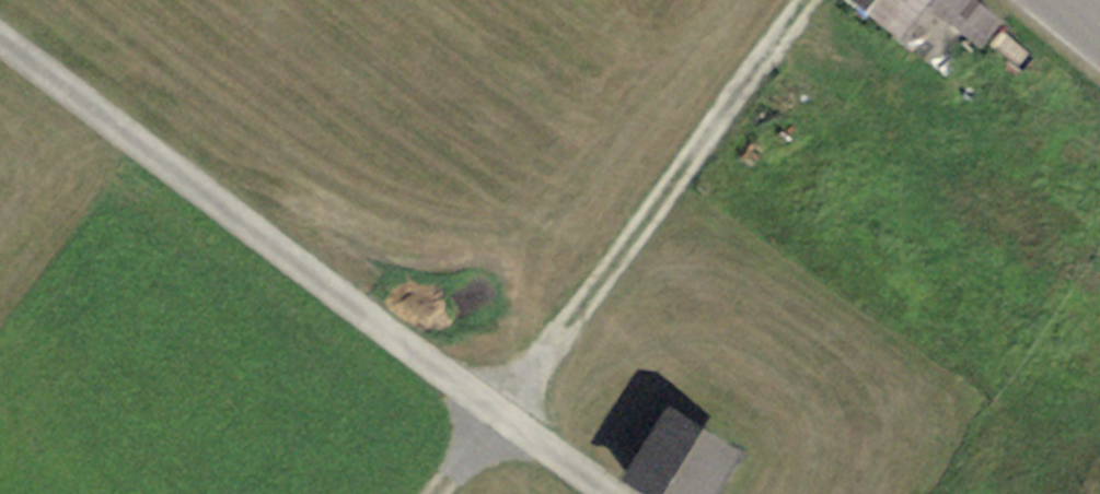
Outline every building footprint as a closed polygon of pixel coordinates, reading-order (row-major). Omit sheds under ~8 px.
[(975,0),(851,0),(902,40),(925,10),(979,52),(1003,22),(975,0)] [(672,425),(632,490),(639,493),(706,493),(728,460),(672,425)]
